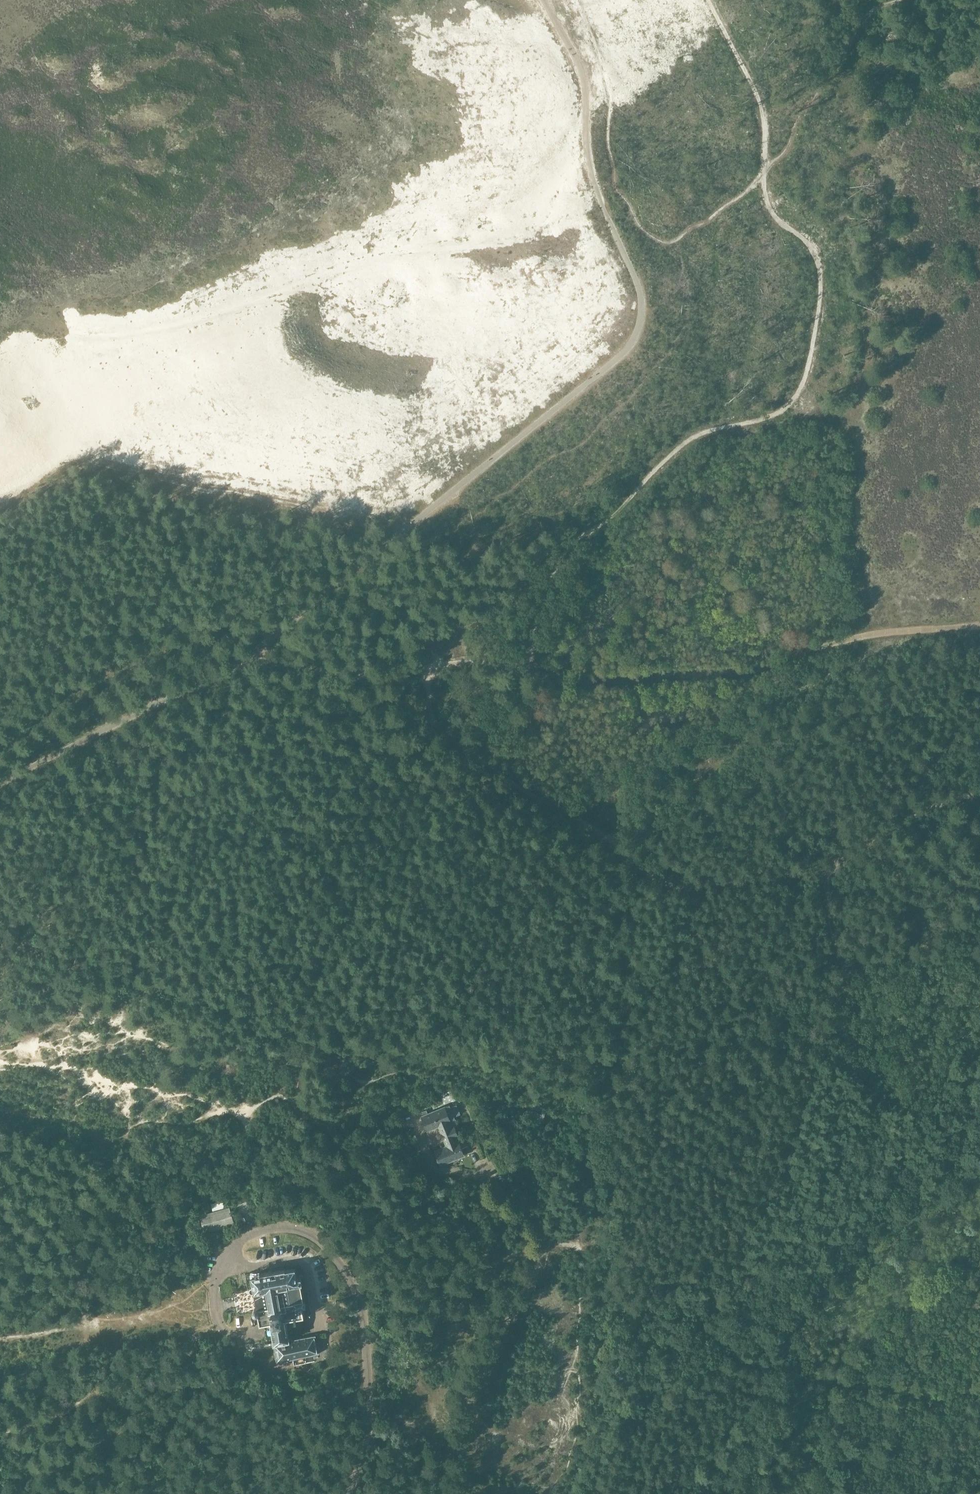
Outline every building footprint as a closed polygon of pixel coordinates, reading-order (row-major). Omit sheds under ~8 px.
[(527,1115),(543,1121),(545,1115),(540,1114),(543,1108),(532,1104),(527,1115)] [(464,1156),(461,1148),(467,1146),(468,1150),(476,1146),(472,1134),(463,1138),(464,1139),(457,1142),(455,1138),(462,1135),(455,1117),(460,1115),(456,1105),(450,1108),(449,1105),(421,1116),(426,1131),(438,1126),(446,1147),(434,1151),(440,1165),(464,1156)] [(200,1216),(200,1217),(193,1219),(196,1229),(203,1227),(204,1232),(234,1224),(229,1208),(200,1216)] [(269,1322),(272,1334),(276,1362),(293,1359),(294,1365),(313,1361),(312,1355),(318,1354),(315,1336),(289,1340),(285,1320),(304,1316),(302,1307),(305,1306),(304,1300),(303,1300),(301,1285),(302,1285),(301,1278),(297,1279),(295,1269),(285,1271),(285,1270),(259,1274),(259,1275),(250,1277),(256,1308),(254,1309),(253,1311),(254,1313),(256,1315),(258,1314),(259,1324),(269,1322)]
